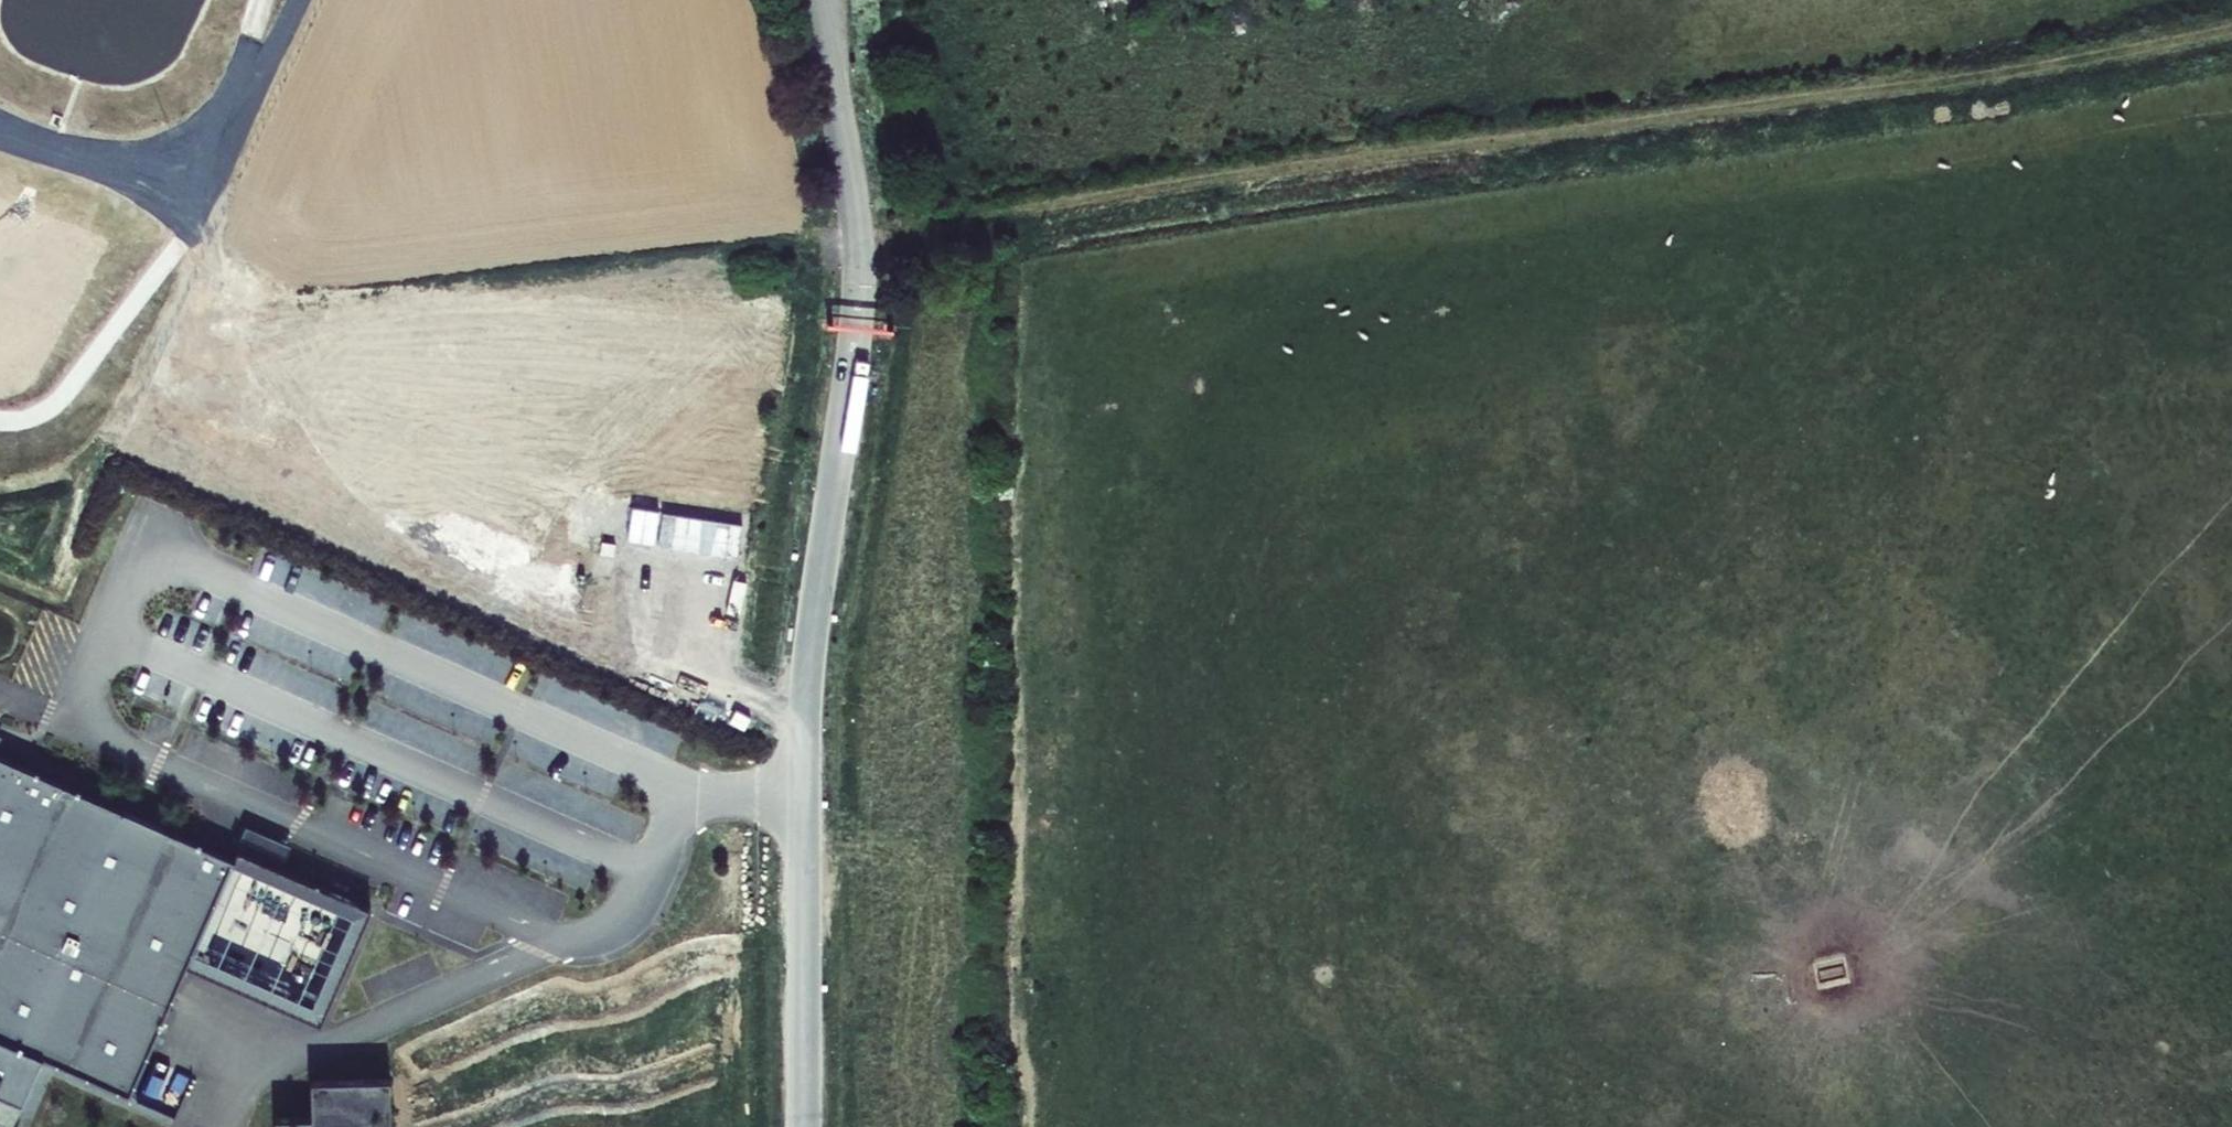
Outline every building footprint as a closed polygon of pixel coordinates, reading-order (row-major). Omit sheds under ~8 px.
[(234,861),(0,757),(0,1105),(19,1113),(43,1059),(129,1097),(164,1017),(168,1009),(187,966),(234,861)] [(245,826),(235,849),(238,851),(280,870),(291,846),(245,826)] [(234,861),(187,966),(320,1025),(371,909),(280,870),(238,851),(234,861)] [(316,1126),(400,1126),(398,1078),(315,1081),(316,1116),(316,1126)] [(19,1113),(0,1105),(0,1126),(12,1126),(19,1113)] [(316,1116),(280,1117),(281,1126),(316,1126),(316,1116)]
